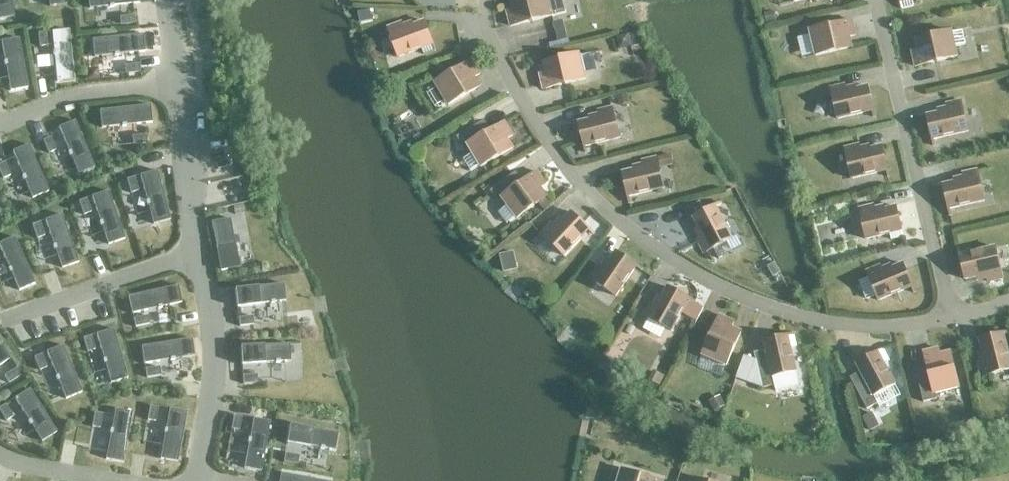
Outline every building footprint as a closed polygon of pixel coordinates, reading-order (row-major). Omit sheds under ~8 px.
[(10,0),(0,0),(0,20),(13,17),(10,0)] [(138,0),(87,0),(88,9),(108,7),(108,8),(112,7),(112,6),(139,4),(138,0)] [(506,12),(510,27),(564,14),(561,0),(510,0),(512,11),(506,12)] [(901,10),(913,7),(912,1),(915,0),(899,0),(901,10)] [(368,9),(357,13),(360,21),(371,17),(368,9)] [(771,11),(763,13),(766,24),(774,22),(771,11)] [(133,24),(133,16),(119,17),(120,25),(133,24)] [(809,31),(815,57),(851,48),(849,38),(855,36),(851,21),(809,31)] [(401,23),(387,28),(398,58),(421,50),(423,55),(435,51),(424,22),(404,29),(401,23)] [(73,81),(68,31),(51,32),(53,52),(52,52),(52,56),(54,56),(56,83),(73,81)] [(911,52),(914,67),(916,67),(957,57),(954,47),(965,45),(962,31),(951,34),(951,32),(914,40),(917,51),(911,52)] [(627,32),(616,34),(618,44),(629,41),(627,32)] [(47,47),(45,33),(37,34),(39,48),(47,47)] [(144,52),(142,35),(92,40),(93,58),(114,56),(114,57),(118,56),(118,55),(144,52)] [(27,89),(17,39),(0,42),(4,62),(3,62),(4,66),(5,66),(10,92),(27,89)] [(543,90),(585,80),(583,74),(595,71),(591,54),(579,56),(579,54),(543,63),(545,74),(539,75),(543,90)] [(471,61),(462,67),(434,84),(435,86),(428,90),(427,94),(435,108),(439,109),(447,104),(448,106),(480,87),(474,78),(479,75),(471,61)] [(138,65),(124,66),(125,74),(139,73),(138,65)] [(844,85),(830,89),(837,120),(873,111),(867,87),(846,92),(844,85)] [(627,94),(616,95),(618,106),(629,104),(627,94)] [(926,117),(932,141),(968,132),(960,101),(945,105),(947,112),(926,117)] [(151,123),(150,106),(99,111),(101,128),(121,126),(121,127),(125,127),(125,126),(151,123)] [(599,118),(578,124),(584,148),(619,139),(612,108),(597,111),(599,118)] [(93,168),(74,121),(58,128),(68,152),(67,153),(69,156),(70,156),(78,175),(93,168)] [(478,124),(456,138),(468,157),(463,160),(470,171),(479,166),(480,168),(512,149),(507,139),(512,136),(504,123),(485,135),(478,124)] [(146,143),(145,135),(131,137),(132,145),(146,143)] [(55,151),(50,138),(43,141),(48,154),(55,151)] [(48,192),(28,145),(12,152),(22,176),(21,177),(23,180),(24,180),(32,199),(48,192)] [(859,145),(844,149),(851,180),(887,171),(881,147),(860,152),(859,145)] [(670,155),(656,158),(658,167),(672,164),(670,155)] [(627,198),(663,189),(658,167),(656,158),(641,162),(643,169),(622,174),(627,198)] [(4,163),(0,165),(0,174),(2,179),(9,176),(4,163)] [(942,186),(948,210),(984,202),(976,170),(962,174),(963,181),(942,186)] [(169,220),(156,171),(139,176),(146,201),(145,202),(146,205),(147,205),(153,225),(169,220)] [(510,176),(490,192),(498,203),(502,200),(507,207),(499,213),(507,224),(515,218),(517,219),(547,197),(540,189),(545,185),(536,172),(518,186),(510,176)] [(137,190),(133,177),(126,179),(129,192),(137,190)] [(107,192),(91,197),(99,222),(98,223),(100,226),(101,226),(107,245),(124,240),(107,192)] [(90,213),(86,200),(78,202),(83,216),(90,213)] [(240,205),(231,207),(233,214),(242,212),(240,205)] [(891,241),(902,238),(903,238),(896,208),(875,213),(873,206),(858,209),(865,240),(889,235),(891,241)] [(696,241),(703,254),(732,239),(715,207),(693,218),(703,237),(696,241)] [(551,224),(540,235),(564,257),(589,230),(571,213),(556,229),(551,224)] [(77,263),(60,215),(44,221),(53,246),(52,246),(53,250),(54,250),(61,269),(77,263)] [(229,219),(210,223),(220,273),(238,269),(229,219)] [(44,237),(39,223),(32,226),(36,239),(44,237)] [(13,238),(0,244),(0,250),(8,269),(7,269),(9,273),(10,273),(18,291),(34,284),(13,238)] [(959,256),(964,280),(985,275),(987,282),(1002,279),(994,248),(959,256)] [(598,266),(589,279),(615,297),(636,267),(616,253),(603,270),(598,266)] [(513,254),(499,257),(503,274),(517,270),(513,254)] [(774,262),(767,266),(773,276),(780,273),(774,262)] [(882,273),(880,266),(866,272),(878,302),(912,287),(902,265),(882,273)] [(284,302),(283,284),(234,290),(236,308),(259,306),(259,304),(270,303),(270,304),(274,304),(274,303),(284,302)] [(181,303),(177,286),(128,297),(131,314),(157,308),(157,310),(161,309),(161,308),(181,303)] [(650,303),(643,317),(671,332),(689,300),(667,288),(657,307),(650,303)] [(149,324),(147,316),(133,319),(135,327),(149,324)] [(719,316),(702,356),(726,366),(741,332),(731,328),(733,322),(719,316)] [(253,325),(252,317),(238,319),(239,326),(253,325)] [(127,378),(112,329),(95,334),(103,360),(102,360),(103,364),(104,364),(110,383),(127,378)] [(981,378),(1008,371),(1008,359),(1003,334),(979,340),(984,361),(977,363),(981,378)] [(767,357),(755,360),(756,364),(762,389),(774,386),(776,393),(798,387),(795,372),(796,372),(790,348),(796,347),(794,336),(794,335),(763,342),(767,357)] [(94,350),(90,337),(83,339),(87,352),(94,350)] [(194,357),(191,339),(141,347),(144,364),(164,361),(164,362),(168,362),(168,361),(194,357)] [(9,359),(0,345),(0,365),(9,359)] [(289,362),(289,345),(240,347),(241,366),(264,364),(264,363),(275,363),(275,364),(279,364),(279,363),(289,362)] [(81,393),(62,346),(46,352),(56,377),(55,377),(56,381),(57,381),(65,399),(81,393)] [(939,355),(938,349),(923,353),(928,375),(916,378),(923,403),(936,400),(935,394),(959,389),(950,352),(939,355)] [(889,361),(883,351),(883,350),(856,365),(863,379),(852,384),(866,410),(877,404),(873,397),(895,385),(883,364),(889,361)] [(46,368),(41,355),(33,358),(39,371),(46,368)] [(754,360),(745,382),(762,389),(756,364),(755,360),(754,360)] [(158,368),(144,370),(146,378),(159,376),(158,368)] [(8,384),(19,376),(15,369),(3,377),(8,384)] [(652,371),(647,382),(660,388),(665,378),(652,371)] [(256,375),(242,376),(242,384),(256,383),(256,375)] [(56,433),(29,390),(14,399),(28,421),(27,422),(29,425),(30,425),(41,442),(56,433)] [(720,397),(709,403),(715,413),(725,407),(720,397)] [(4,406),(0,409),(0,414),(4,420),(11,416),(4,406)] [(100,422),(103,409),(95,407),(92,421),(100,422)] [(154,422),(157,408),(149,407),(146,421),(154,422)] [(122,463),(131,413),(114,410),(111,430),(110,430),(109,434),(110,434),(105,460),(122,463)] [(176,463),(185,413),(168,410),(165,430),(164,430),(163,433),(164,434),(159,460),(176,463)] [(871,413),(861,418),(868,431),(878,426),(871,413)] [(238,431),(240,417),(233,416),(230,430),(238,431)] [(260,472),(269,422),(252,419),(249,439),(247,439),(247,443),(248,443),(243,469),(260,472)] [(334,452),(337,435),(289,426),(286,444),(308,448),(309,447),(319,449),(319,450),(323,451),(323,450),(334,452)] [(284,454),(283,462),(297,465),(298,457),(284,454)] [(621,470),(618,480),(657,480),(621,470)]
